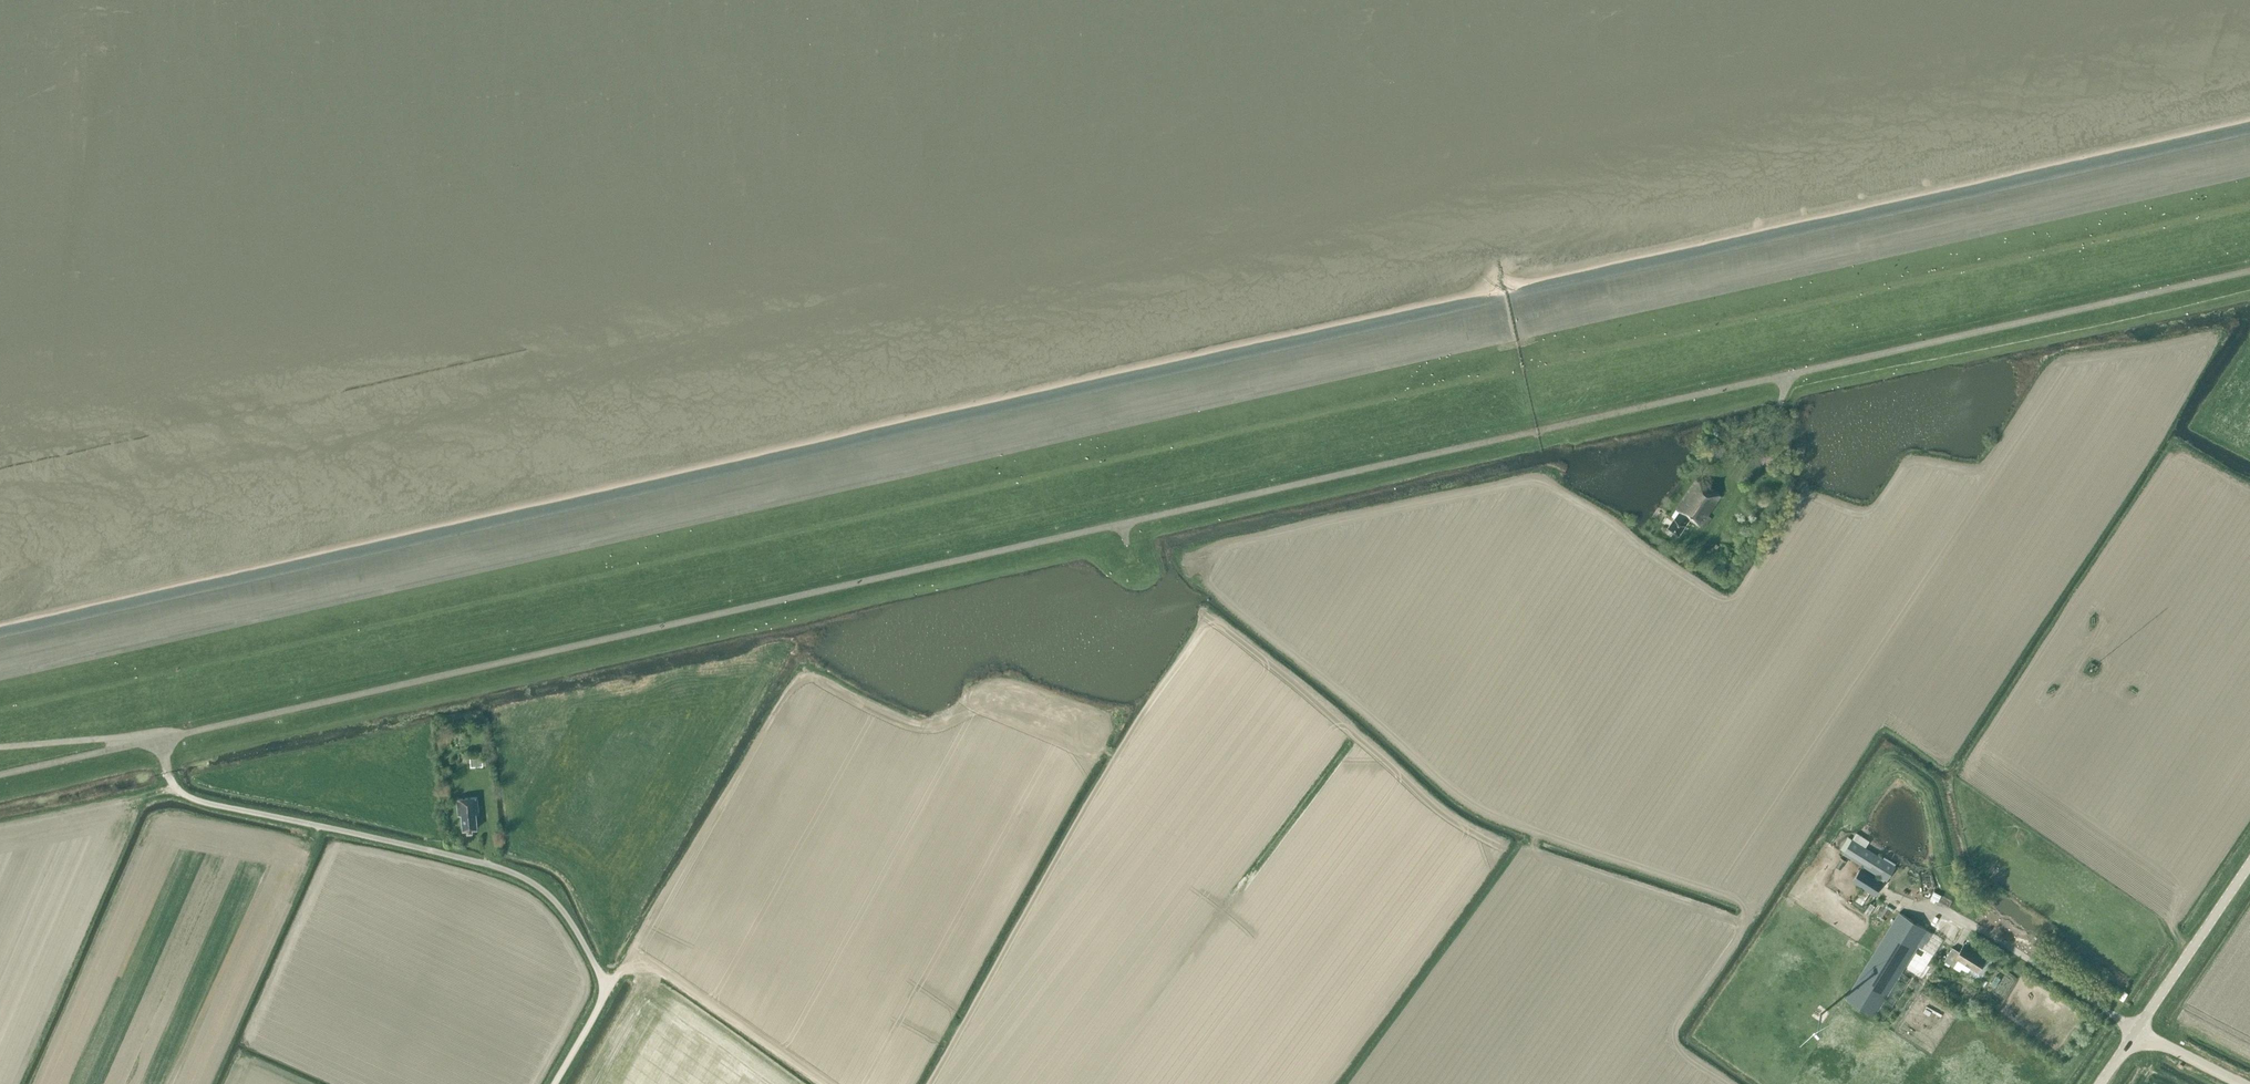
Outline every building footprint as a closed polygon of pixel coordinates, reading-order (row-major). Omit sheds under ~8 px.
[(1679,534),(1690,518),(1701,525),(1721,496),(1697,479),(1676,508),(1677,509),(1672,516),(1674,518),(1668,527),(1679,534)] [(470,766),(482,765),(482,757),(469,758),(470,766)] [(461,813),(462,829),(476,828),(475,812),(478,812),(477,796),(456,798),(458,814),(461,813)] [(1865,847),(1869,840),(1856,832),(1852,838),(1865,847)] [(1880,876),(1885,879),(1887,880),(1895,866),(1865,847),(1852,838),(1844,852),(1880,876)] [(1840,869),(1846,860),(1841,857),(1835,865),(1840,869)] [(1878,879),(1860,868),(1852,881),(1875,895),(1885,879),(1880,876),(1878,879)] [(1908,918),(1910,915),(1902,910),(1900,913),(1908,918)] [(1846,997),(1874,1015),(1927,930),(1908,918),(1900,913),(1899,912),(1846,997)] [(1944,960),(1954,966),(1958,959),(1977,971),(1987,956),(1965,942),(1959,951),(1953,947),(1944,960)]
